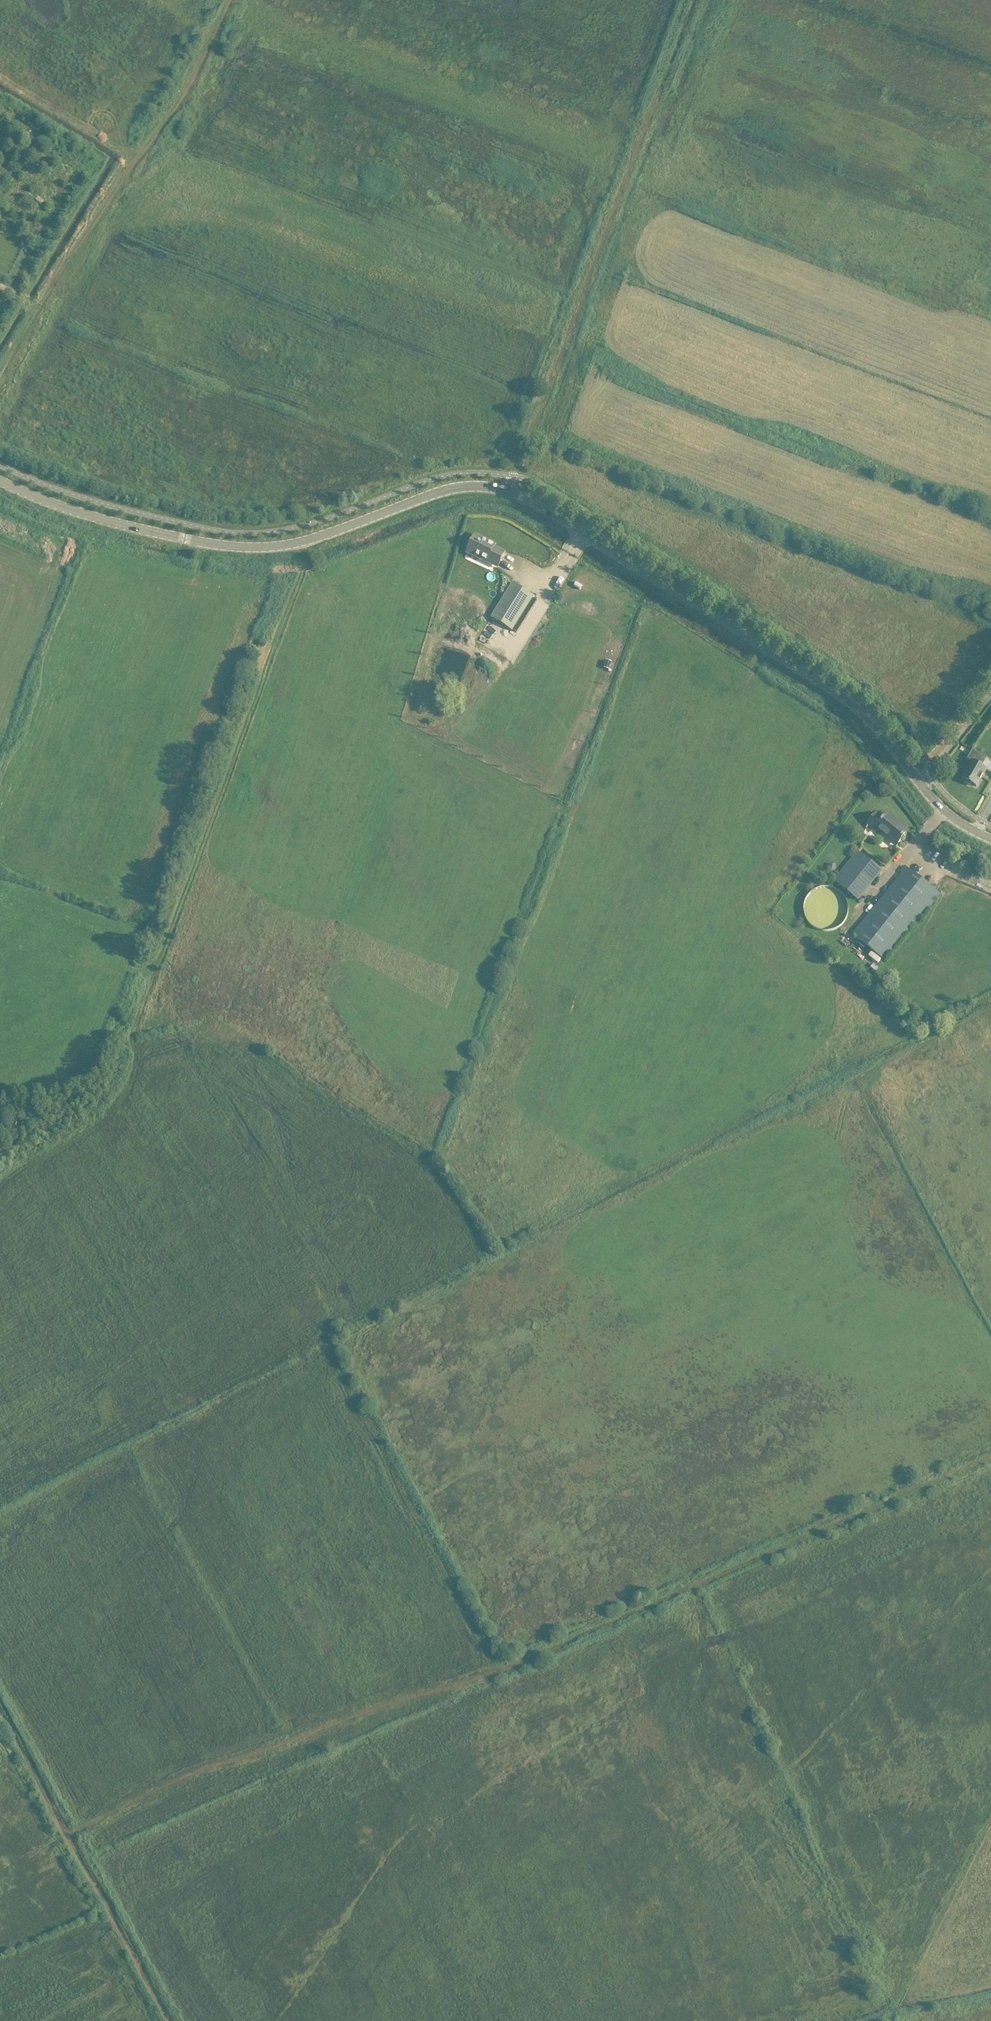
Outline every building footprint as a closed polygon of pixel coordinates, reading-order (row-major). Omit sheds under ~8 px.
[(474,557),(482,561),(484,557),(500,565),(506,552),(495,547),(496,544),(475,535),(466,553),(467,554),(468,551),(475,555),(474,557)] [(513,583),(508,592),(491,618),(512,631),(534,596),(513,583)] [(973,762),(963,779),(966,780),(966,782),(970,784),(971,784),(977,787),(986,770),(982,767),(987,758),(972,750),(967,759),(973,762)] [(877,814),(870,822),(868,824),(896,846),(908,831),(887,815),(883,819),(877,814)] [(858,852),(835,881),(858,900),(882,871),(858,852)] [(903,868),(852,934),(884,960),(919,917),(921,918),(933,902),(940,894),(906,867),(904,869),(903,868)]
